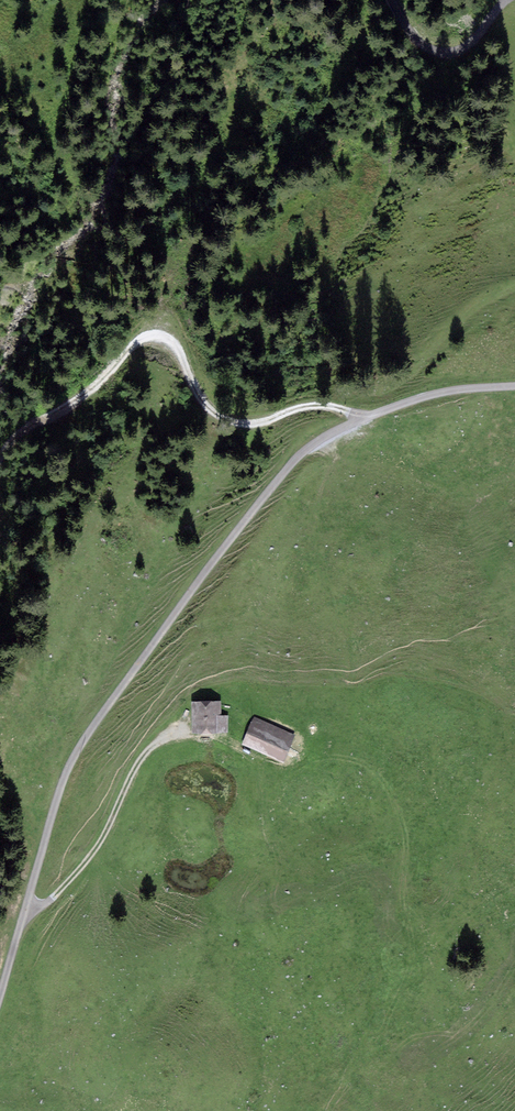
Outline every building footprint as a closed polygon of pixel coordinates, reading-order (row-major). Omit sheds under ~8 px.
[(192,735),(229,735),(229,716),(221,716),(221,701),(191,702),(192,735)] [(285,764),(297,736),(253,717),(242,745),(285,764)]
